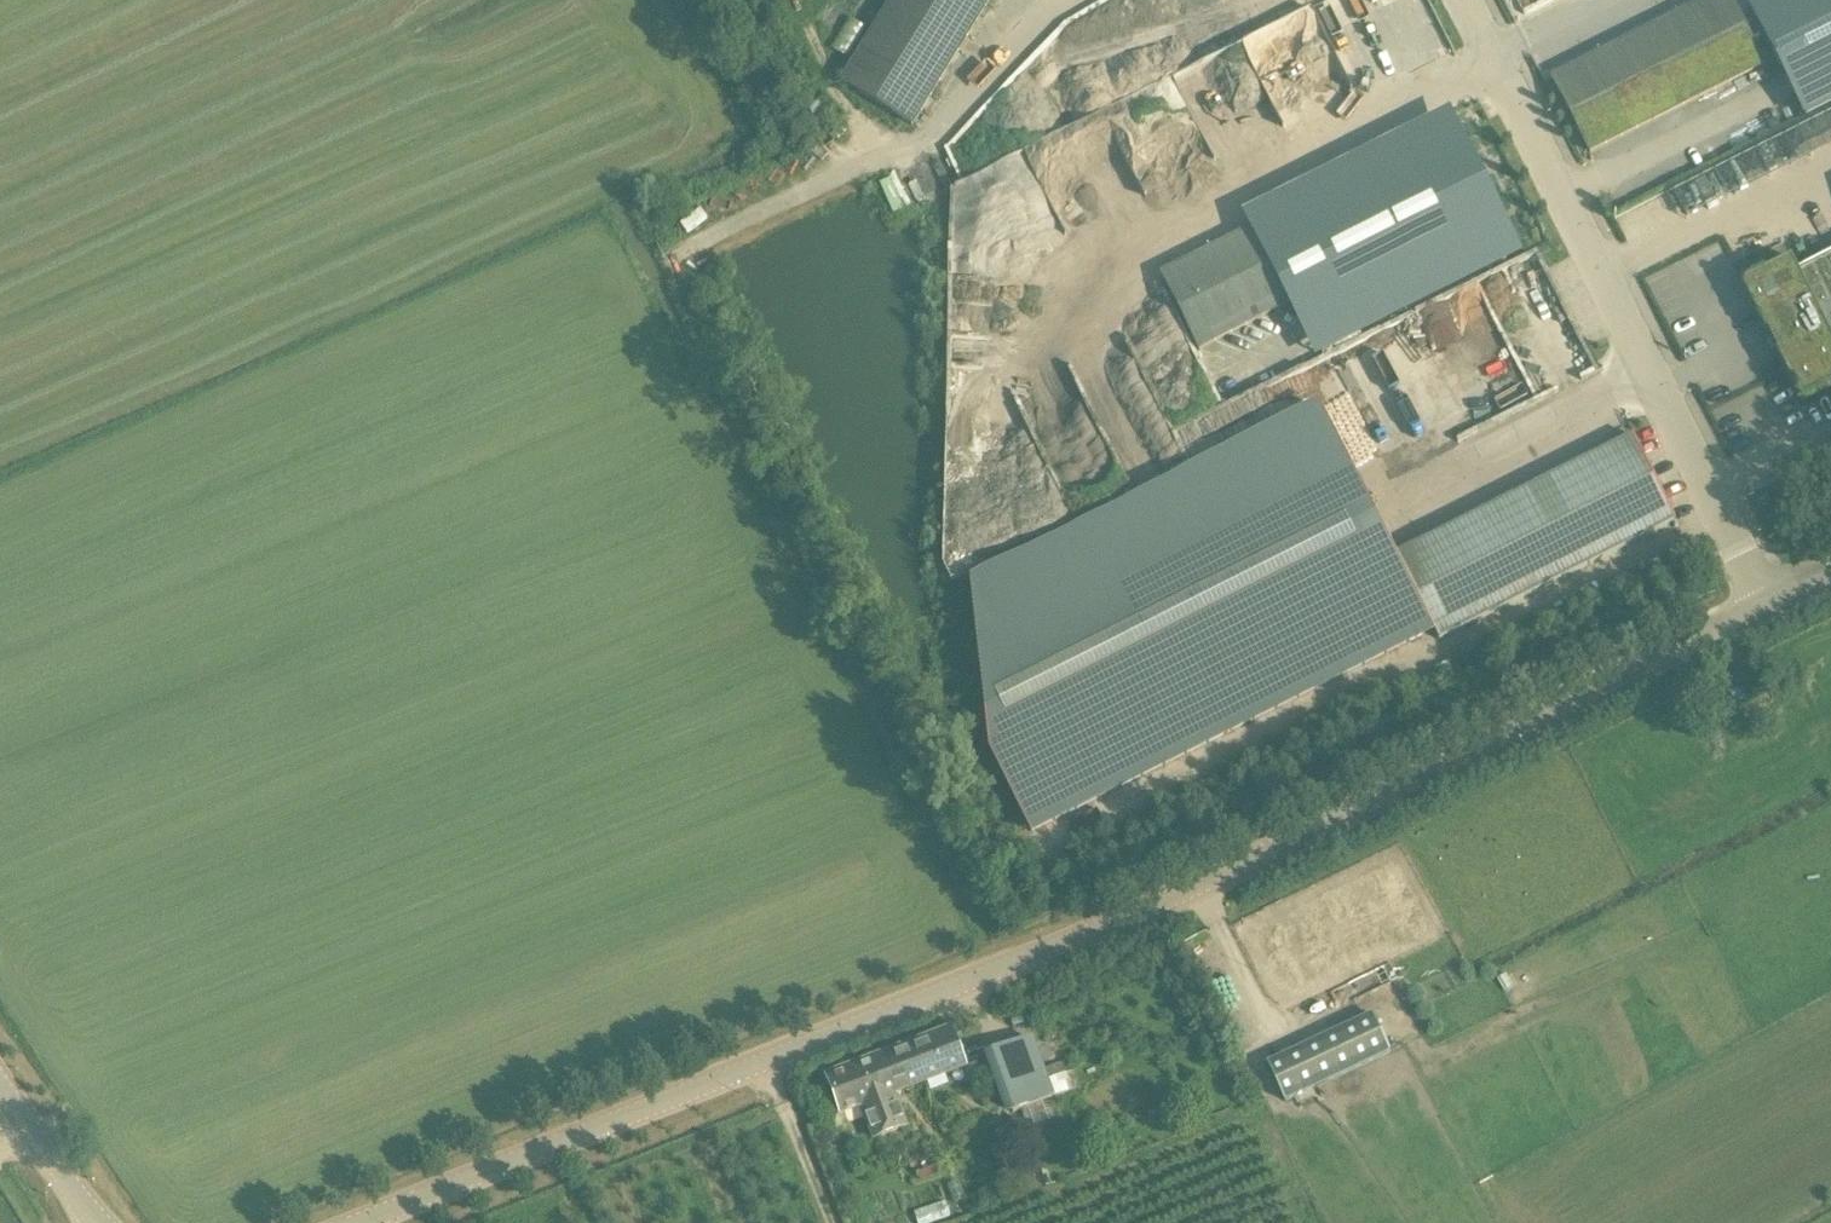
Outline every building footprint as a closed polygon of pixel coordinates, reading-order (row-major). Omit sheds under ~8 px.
[(993,0),(890,0),(840,82),(913,129),(993,0)] [(1730,0),(1706,0),(1550,78),(1589,156),(1764,67),(1730,0)] [(1830,101),(1830,0),(1763,0),(1747,8),(1800,116),(1830,101)] [(1299,204),(1358,321),(1511,244),(1493,209),(1494,208),(1457,134),(1413,156),(1410,149),(1335,186),(1299,204)] [(1797,274),(1791,262),(1742,286),(1802,404),(1830,390),(1830,257),(1797,274)] [(1430,630),(1320,412),(974,586),(993,753),(1032,831),(1430,630)] [(1675,521),(1634,439),(1632,436),(1396,555),(1439,640),(1675,521)] [(1371,1017),(1303,1048),(1322,1084),(1388,1054),(1371,1017)] [(916,1040),(931,1081),(967,1067),(952,1027),(916,1040)] [(895,1094),(931,1081),(916,1040),(880,1054),(895,1094)] [(990,1054),(1012,1113),(1052,1099),(1029,1040),(990,1054)] [(1303,1048),(1267,1064),(1284,1101),(1322,1084),(1303,1048)] [(907,1126),(895,1094),(880,1054),(825,1075),(839,1116),(865,1106),(876,1138),(907,1126)]
